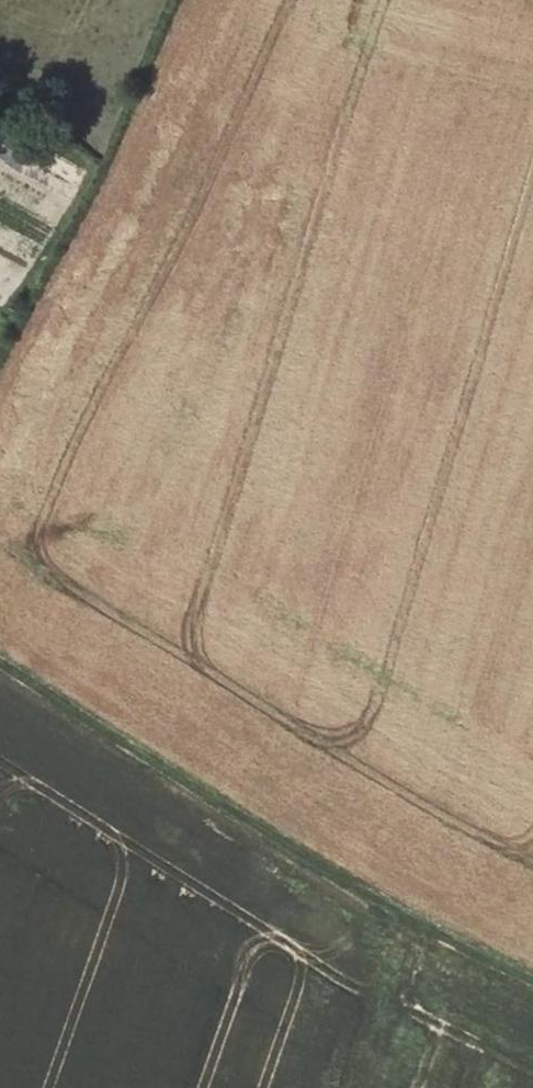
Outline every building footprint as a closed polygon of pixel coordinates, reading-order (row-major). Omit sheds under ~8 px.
[(14,353),(0,346),(0,381),(14,353)]
